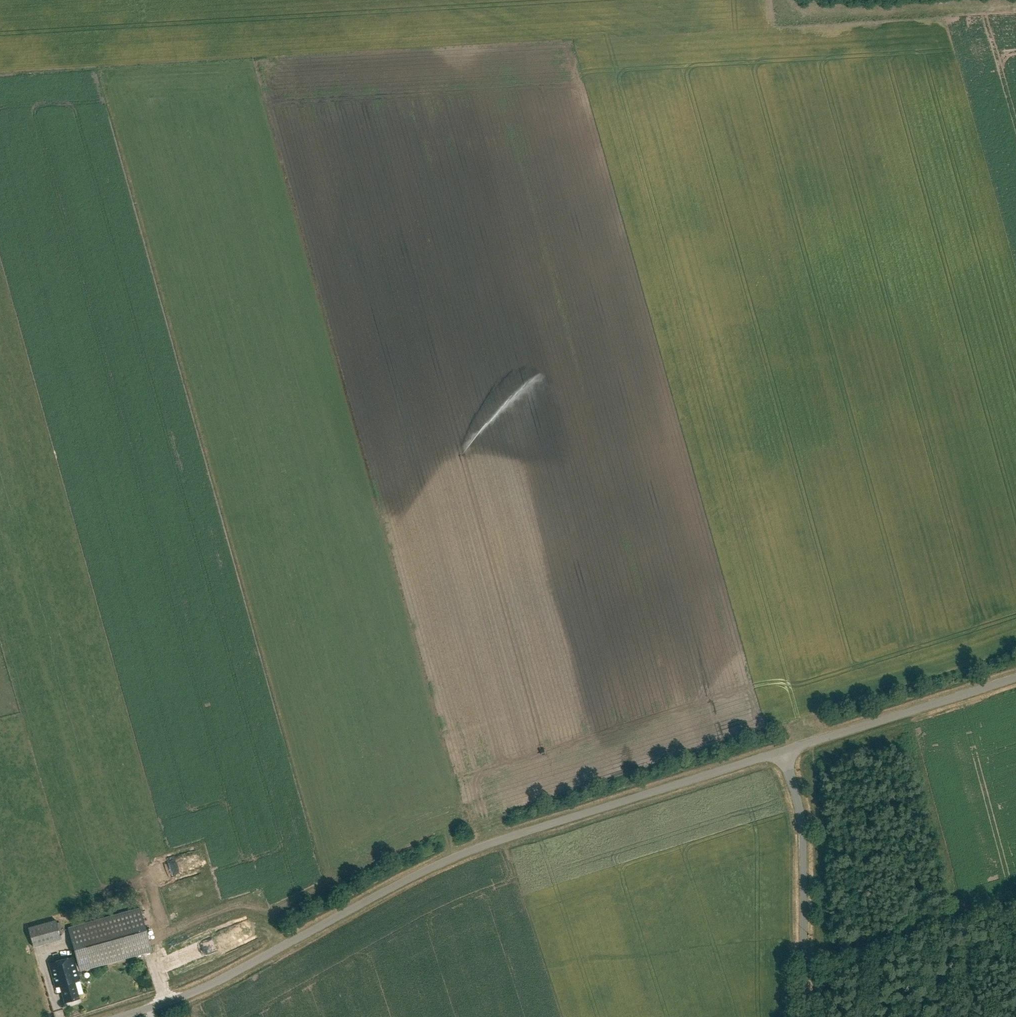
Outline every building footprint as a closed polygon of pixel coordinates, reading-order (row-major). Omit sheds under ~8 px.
[(80,972),(152,952),(140,908),(68,928),(78,966),(75,967),(73,957),(49,964),(55,988),(60,986),(64,1002),(78,999),(74,983),(79,981),(77,971),(80,971),(80,972)] [(225,926),(231,938),(250,930),(244,918),(225,926)] [(33,948),(61,940),(55,920),(27,928),(33,948)] [(227,940),(221,929),(211,934),(217,945),(227,940)]
